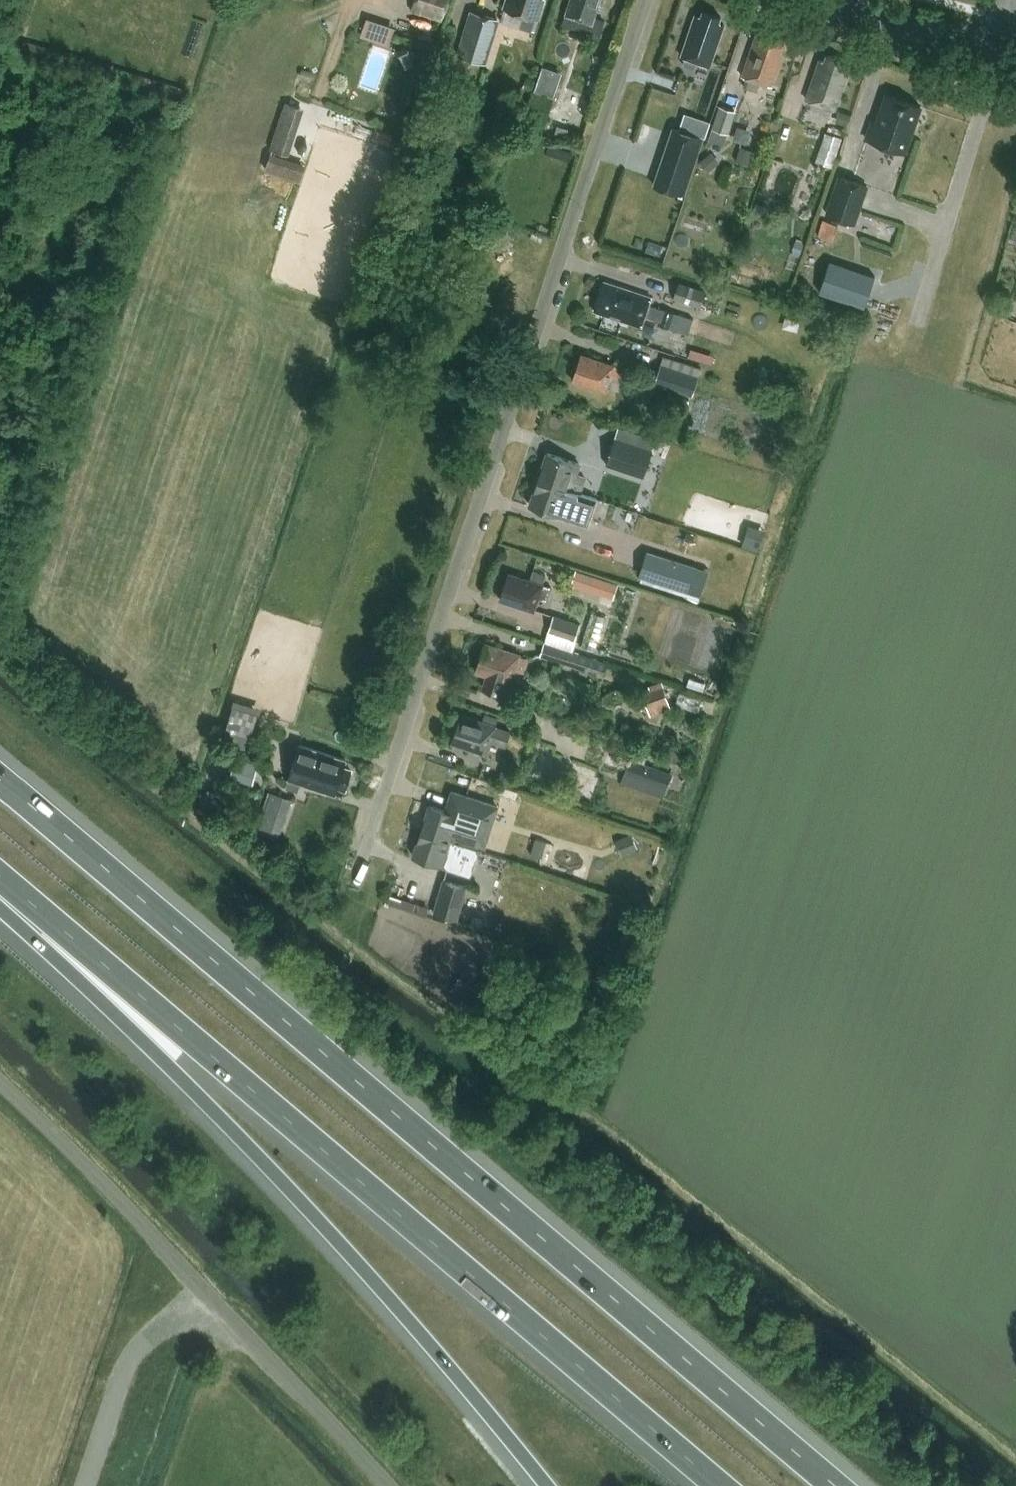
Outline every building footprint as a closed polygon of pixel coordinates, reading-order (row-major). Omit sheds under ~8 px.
[(449,0),(414,0),(411,10),(411,12),(442,22),(449,0)] [(505,7),(538,18),(544,0),(507,0),(505,7)] [(595,17),(600,0),(571,0),(563,22),(590,31),(588,37),(598,40),(605,20),(595,17)] [(471,11),(458,54),(486,63),(500,19),(471,11)] [(682,55),(687,57),(684,64),(694,68),(697,60),(710,64),(723,25),(718,23),(720,17),(703,12),(701,18),(696,16),(682,55)] [(392,41),(397,23),(368,15),(363,33),(392,41)] [(743,76),(746,77),(744,85),(758,90),(761,82),(771,85),(786,40),(764,32),(762,38),(757,36),(743,76)] [(453,75),(453,74),(457,62),(459,57),(448,54),(442,72),(453,75)] [(807,99),(835,109),(848,69),(842,68),(844,61),(828,56),(826,62),(820,60),(807,99)] [(531,90),(534,79),(526,77),(523,87),(531,90)] [(546,123),(554,96),(533,90),(522,125),(535,129),(538,120),(546,123)] [(921,106),(887,95),(877,122),(873,121),(867,139),(905,152),(915,124),(917,123),(921,112),(920,109),(921,106)] [(305,108),(286,102),(270,148),(289,154),(305,108)] [(712,128),(728,133),(735,111),(719,106),(712,128)] [(838,112),(833,126),(845,130),(849,116),(838,112)] [(809,122),(805,134),(819,139),(823,127),(809,122)] [(740,123),(737,137),(751,141),(754,126),(740,123)] [(724,145),(728,133),(712,128),(709,140),(724,145)] [(699,141),(669,131),(650,188),(680,198),(699,141)] [(843,137),(827,132),(816,161),(833,167),(843,137)] [(753,151),(739,146),(735,161),(749,165),(753,151)] [(712,151),(700,161),(708,171),(720,162),(712,151)] [(305,165),(271,153),(265,170),(300,182),(305,165)] [(857,223),(869,185),(838,174),(825,214),(856,224),(857,223)] [(679,250),(697,255),(699,247),(695,246),(697,235),(706,237),(710,221),(688,215),(679,250)] [(834,239),(839,225),(824,220),(819,234),(834,239)] [(794,250),(802,253),(805,244),(796,242),(793,250),(794,250)] [(832,261),(821,294),(866,309),(877,276),(832,261)] [(679,283),(675,297),(702,305),(706,291),(679,283)] [(658,324),(689,334),(694,319),(648,304),(650,297),(611,284),(609,290),(603,288),(598,304),(604,306),(602,312),(641,325),(644,315),(659,320),(658,324)] [(610,379),(619,381),(624,368),(615,365),(581,354),(572,380),(606,391),(610,379)] [(662,363),(655,384),(693,396),(699,376),(662,363)] [(618,432),(607,463),(645,477),(656,445),(618,432)] [(548,453),(539,479),(580,493),(585,478),(575,475),(579,464),(548,453)] [(539,479),(530,505),(588,525),(597,498),(580,493),(539,479)] [(647,554),(639,580),(700,600),(708,574),(647,554)] [(615,581),(577,568),(572,583),(602,593),(604,587),(613,589),(615,581)] [(530,580),(509,573),(500,599),(534,610),(538,598),(547,601),(551,587),(543,585),(546,574),(533,570),(530,580)] [(592,610),(587,644),(600,646),(605,612),(592,610)] [(546,640),(573,649),(581,623),(554,614),(546,640)] [(545,642),(541,655),(576,667),(581,653),(545,642)] [(476,671),(486,674),(482,687),(506,695),(514,669),(523,672),(528,659),(519,656),(519,655),(485,644),(476,671)] [(650,690),(641,693),(650,716),(672,708),(661,680),(648,685),(650,690)] [(678,702),(698,711),(704,697),(685,688),(678,702)] [(233,705),(223,741),(247,748),(258,713),(233,705)] [(511,732),(496,727),(498,719),(485,715),(483,723),(462,715),(453,742),(487,753),(491,741),(506,746),(511,732)] [(587,754),(590,725),(563,721),(561,735),(567,736),(565,752),(587,754)] [(339,786),(346,788),(351,771),(343,768),(346,760),(299,745),(289,778),(290,778),(288,786),(297,789),(300,782),(323,790),(324,787),(337,791),(339,786)] [(687,756),(669,749),(666,757),(685,763),(687,756)] [(633,751),(625,773),(667,788),(672,774),(645,764),(648,756),(633,751)] [(235,760),(229,784),(252,789),(258,766),(235,760)] [(502,771),(498,783),(508,787),(512,775),(502,771)] [(294,797),(272,790),(260,830),(282,837),(294,797)] [(430,805),(423,828),(457,839),(486,848),(500,806),(453,790),(446,811),(430,805)] [(414,856),(448,867),(472,875),(480,849),(456,841),(457,839),(423,828),(414,856)] [(617,887),(639,895),(654,851),(632,843),(623,871),(617,887)] [(443,879),(433,913),(442,916),(457,920),(467,886),(443,879)] [(481,926),(484,918),(473,914),(470,923),(481,926)] [(473,983),(478,973),(465,967),(460,976),(473,983)]
